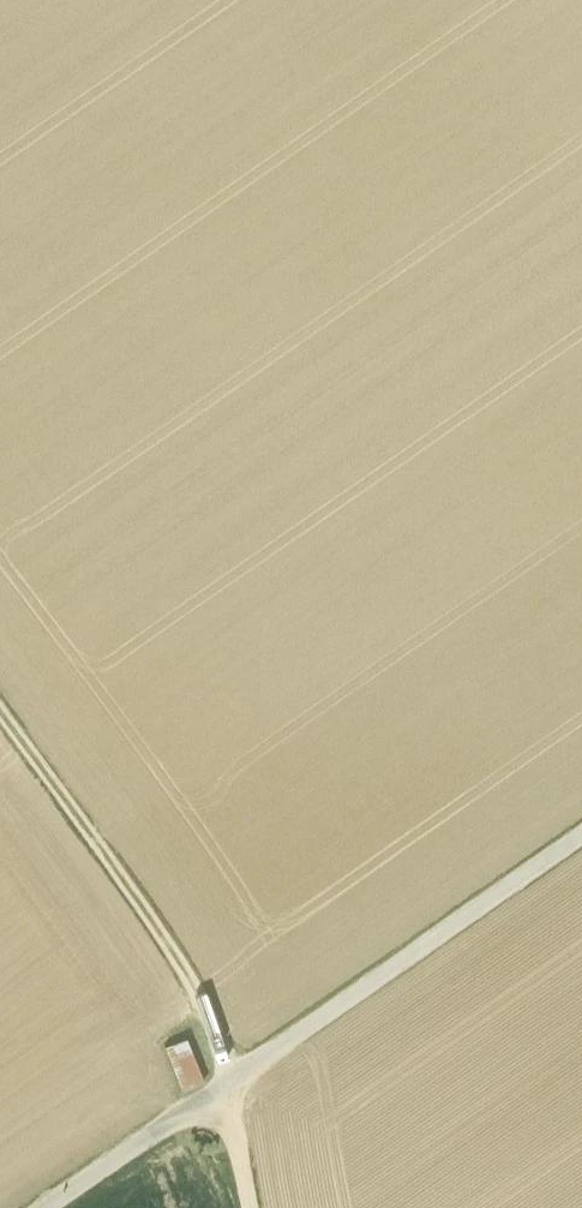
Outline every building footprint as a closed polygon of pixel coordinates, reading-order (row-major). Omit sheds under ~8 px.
[(186,1088),(207,1077),(188,1035),(167,1044),(186,1088)]
